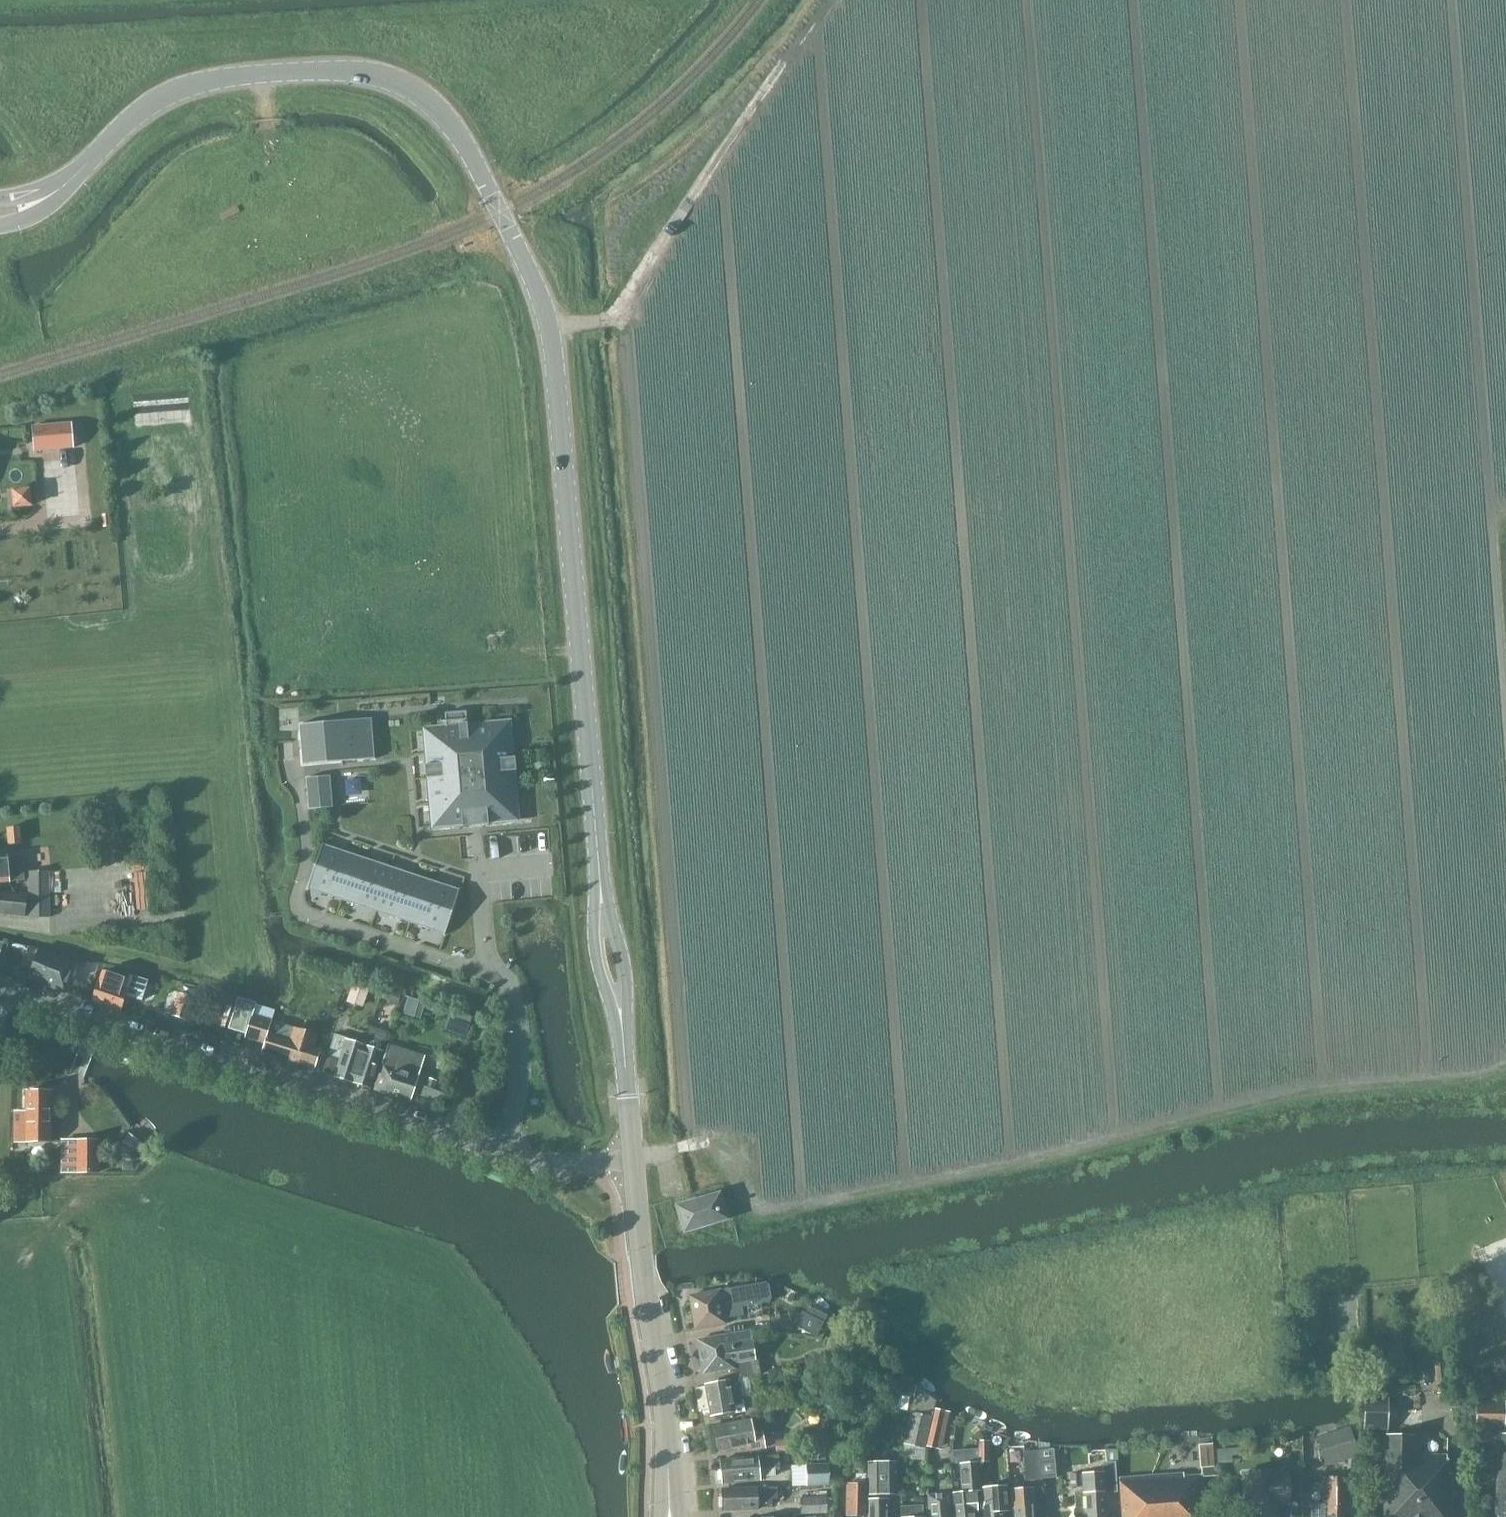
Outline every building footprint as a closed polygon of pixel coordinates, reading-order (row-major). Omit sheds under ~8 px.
[(72,423),(31,426),(33,451),(74,448),(72,423)] [(29,489),(13,491),(14,507),(30,506),(29,489)] [(446,727),(424,729),(432,827),(517,820),(509,722),(467,725),(466,711),(444,713),(446,727)] [(371,718),(299,724),(302,765),(375,759),(371,718)] [(330,776),(305,778),(308,810),(333,807),(330,776)] [(7,840),(8,823),(0,822),(0,840),(7,840)] [(9,845),(21,843),(20,828),(8,829),(9,845)] [(323,843),(322,843),(306,889),(308,890),(308,889),(443,934),(443,935),(444,935),(460,889),(458,888),(458,889),(323,844),(323,843)] [(0,856),(0,883),(8,882),(8,881),(23,880),(22,860),(7,861),(7,855),(0,856)] [(49,918),(49,872),(28,871),(29,918),(49,918)] [(27,896),(27,895),(0,892),(0,914),(24,917),(27,896)] [(28,978),(29,978),(65,993),(75,963),(40,949),(28,978)] [(100,981),(98,981),(91,1002),(120,1012),(125,996),(142,1001),(148,981),(130,975),(128,980),(103,971),(100,981)] [(349,1004),(355,983),(337,978),(331,998),(349,1004)] [(187,1021),(194,998),(179,993),(171,1016),(187,1021)] [(209,993),(197,994),(198,1008),(209,1008),(209,993)] [(252,1015),(245,1038),(264,1044),(262,1052),(314,1069),(321,1049),(314,1047),(317,1035),(252,1015)] [(362,1054),(353,1083),(371,1089),(381,1060),(390,1033),(371,1026),(365,1046),(362,1054)] [(335,1035),(323,1072),(335,1076),(334,1077),(353,1083),(362,1054),(365,1046),(346,1040),(347,1039),(335,1035)] [(388,1044),(382,1064),(374,1090),(409,1102),(412,1093),(441,1103),(449,1078),(420,1069),(425,1056),(388,1044)] [(25,1112),(14,1112),(14,1142),(51,1142),(51,1091),(26,1091),(25,1112)] [(77,1141),(77,1173),(97,1173),(97,1141),(77,1141)] [(685,1232),(727,1219),(720,1193),(677,1206),(685,1232)] [(765,1282),(689,1296),(695,1330),(727,1324),(727,1322),(746,1318),(744,1307),(768,1302),(771,1299),(768,1285),(765,1282)] [(795,1326),(816,1337),(827,1315),(809,1306),(806,1313),(802,1311),(795,1326)] [(751,1331),(697,1340),(703,1374),(734,1369),(735,1380),(739,1379),(747,1377),(760,1375),(757,1357),(755,1358),(751,1331)] [(1448,1355),(1434,1356),(1438,1393),(1452,1392),(1448,1355)] [(735,1380),(705,1385),(710,1416),(745,1410),(742,1394),(750,1393),(747,1377),(739,1379),(735,1380)] [(924,1449),(935,1403),(936,1401),(917,1387),(903,1442),(924,1449)] [(1476,1401),(1475,1430),(1505,1430),(1505,1401),(1476,1401)] [(1387,1429),(1388,1406),(1365,1405),(1364,1429),(1387,1429)] [(751,1420),(714,1427),(718,1453),(745,1448),(746,1452),(766,1449),(763,1435),(754,1437),(751,1420)] [(821,1425),(806,1423),(804,1440),(819,1442),(821,1425)] [(794,1426),(777,1428),(778,1439),(795,1438),(794,1426)] [(979,1427),(979,1450),(992,1450),(992,1427),(979,1427)] [(1326,1467),(1358,1455),(1348,1427),(1316,1438),(1326,1467)] [(1452,1474),(1446,1474),(1447,1455),(1414,1454),(1414,1435),(1386,1434),(1384,1516),(1451,1516),(1452,1474)] [(1497,1492),(1505,1493),(1505,1435),(1499,1434),(1497,1492)] [(775,1453),(789,1451),(788,1440),(774,1441),(775,1453)] [(1211,1446),(1198,1447),(1200,1468),(1213,1467),(1211,1446)] [(1026,1481),(1040,1480),(1037,1451),(1024,1452),(1026,1481)] [(778,1455),(720,1461),(722,1484),(761,1480),(760,1469),(779,1467),(778,1455)] [(962,1493),(953,1494),(955,1516),(974,1516),(973,1504),(977,1504),(976,1492),(981,1491),(981,1488),(978,1462),(960,1464),(962,1493)] [(1074,1511),(1074,1515),(1075,1516),(1106,1516),(1105,1492),(1117,1492),(1115,1462),(1105,1463),(1102,1466),(1103,1472),(1082,1474),(1083,1493),(1075,1493),(1076,1507),(1075,1507),(1074,1511)] [(897,1494),(896,1471),(896,1464),(884,1463),(868,1463),(868,1500),(868,1516),(888,1516),(888,1499),(886,1500),(886,1494),(897,1494)] [(828,1464),(805,1465),(806,1485),(829,1485),(828,1464)] [(1275,1472),(1260,1472),(1243,1473),(1244,1516),(1276,1516),(1276,1504),(1289,1504),(1288,1474),(1275,1474),(1275,1472)] [(1070,1474),(1071,1487),(1081,1486),(1080,1473),(1070,1474)] [(1202,1475),(1183,1476),(1183,1474),(1119,1479),(1122,1516),(1205,1516),(1202,1475)] [(1345,1477),(1323,1477),(1323,1502),(1310,1502),(1310,1516),(1345,1516),(1345,1477)] [(866,1515),(867,1484),(847,1483),(846,1515),(866,1515)] [(981,1491),(983,1516),(1003,1516),(1003,1512),(1009,1512),(1006,1486),(981,1488),(981,1491)] [(771,1499),(777,1499),(777,1487),(723,1489),(723,1511),(757,1509),(757,1506),(772,1505),(771,1499)] [(1033,1488),(1012,1490),(1014,1516),(1035,1516),(1033,1488)] [(1496,1516),(1505,1516),(1505,1493),(1497,1492),(1496,1516)] [(950,1513),(948,1494),(928,1495),(930,1516),(950,1516),(950,1513)] [(801,1514),(827,1514),(827,1497),(800,1498),(801,1514)] [(925,1506),(902,1507),(902,1516),(926,1516),(925,1506)]
